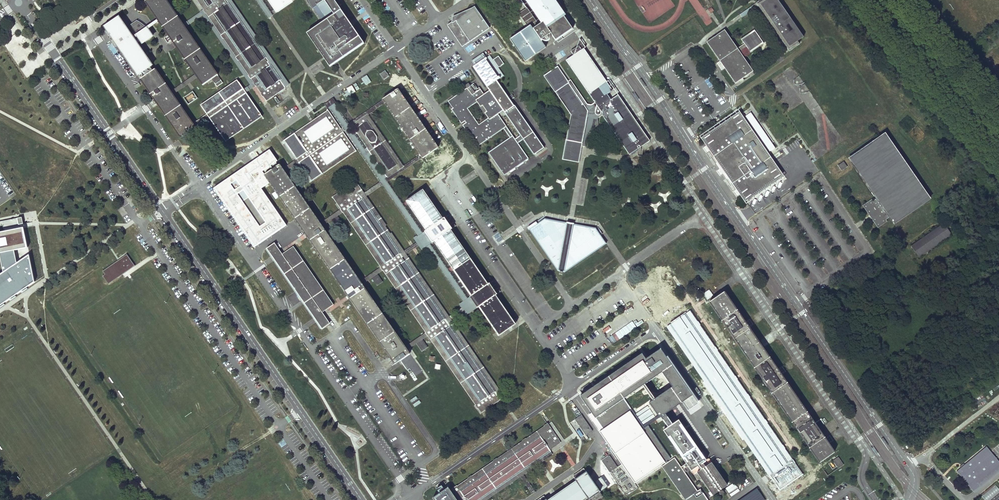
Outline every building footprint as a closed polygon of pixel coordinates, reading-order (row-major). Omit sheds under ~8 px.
[(145,2),(158,20),(195,74),(196,76),(197,77),(203,85),(218,75),(185,27),(184,26),(183,24),(166,0),(148,0),(145,2)] [(183,24),(184,26),(185,27),(202,15),(242,73),(250,85),(244,90),(245,91),(245,92),(254,86),(256,85),(251,79),(270,66),(280,80),(261,93),(263,96),(275,89),(277,93),(288,85),(287,82),(230,0),(225,0),(267,62),(248,75),(205,11),(204,10),(202,11),(201,12),(183,24)] [(204,10),(205,11),(248,75),(267,62),(225,0),(197,0),(204,10)] [(269,19),(271,17),(273,16),(271,14),(262,0),(256,0),(269,19)] [(276,10),(277,12),(292,2),(291,0),(269,0),(276,10)] [(308,3),(312,9),(317,6),(327,19),(322,23),(307,33),(310,39),(313,39),(325,57),(327,59),(326,62),(330,67),(334,64),(337,62),(364,43),(353,27),(351,24),(335,0),(306,0),(308,3)] [(543,43),(545,44),(548,45),(550,44),(552,43),(552,41),(553,39),(552,37),(553,37),(558,44),(575,32),(554,0),(524,0),(539,21),(537,23),(528,9),(524,11),(520,14),(528,26),(531,24),(533,28),(535,31),(537,33),(538,36),(543,43)] [(804,37),(778,0),(764,0),(757,4),(787,48),(804,37)] [(317,6),(312,9),(322,23),(327,19),(317,6)] [(462,46),(490,27),(484,19),(483,20),(474,7),(457,13),(452,16),(452,21),(447,24),(462,46)] [(119,21),(107,29),(138,75),(150,66),(137,47),(141,44),(153,36),(147,27),(146,27),(145,27),(141,24),(139,22),(136,20),(128,25),(135,34),(130,37),(119,21)] [(513,36),(510,38),(521,54),(522,56),(525,61),(528,58),(546,47),(543,43),(538,36),(537,33),(535,31),(533,28),(531,24),(528,26),(526,28),(522,30),(519,32),(516,34),(513,36)] [(755,29),(741,39),(750,52),(764,43),(755,29)] [(724,30),(706,42),(735,83),(753,70),(724,30)] [(557,66),(544,76),(555,92),(558,96),(569,113),(571,115),(567,135),(566,140),(562,160),(578,163),(579,161),(582,146),(584,146),(585,147),(587,136),(591,132),(591,130),(592,130),(598,125),(598,119),(598,118),(602,115),(603,117),(629,155),(639,149),(639,150),(638,156),(642,157),(643,149),(641,149),(641,147),(650,141),(618,95),(611,100),(610,98),(608,96),(607,94),(612,91),(606,82),(601,73),(595,65),(590,57),(584,48),(585,47),(580,39),(578,44),(576,47),(573,49),(572,50),(571,51),(573,55),(566,60),(572,69),(577,77),(583,86),(589,94),(595,102),(592,104),(591,105),(590,105),(588,104),(587,104),(587,103),(570,79),(569,80),(568,81),(558,68),(557,66)] [(471,43),(464,48),(468,53),(475,49),(471,43)] [(486,57),(483,53),(472,61),(475,65),(486,57)] [(490,90),(484,94),(479,87),(476,89),(473,83),(448,100),(453,108),(452,109),(472,139),(474,138),(479,145),(506,126),(498,114),(503,110),(534,154),(535,154),(543,148),(497,80),(504,76),(498,67),(504,64),(498,56),(493,60),(490,55),(486,57),(475,65),(473,67),(490,90)] [(270,66),(251,79),(256,85),(261,93),(280,80),(270,66)] [(173,94),(172,93),(171,91),(156,69),(141,80),(156,102),(181,138),(196,128),(193,123),(173,94)] [(380,74),(384,80),(390,77),(386,70),(380,74)] [(195,74),(171,91),(172,93),(173,94),(191,81),(197,77),(196,76),(195,74)] [(207,120),(209,119),(225,141),(262,116),(245,92),(245,91),(244,90),(237,81),(201,106),(207,114),(193,123),(196,128),(207,120)] [(275,89),(263,96),(266,100),(277,93),(275,89)] [(416,114),(398,89),(383,100),(384,102),(385,103),(420,154),(421,156),(422,158),(423,158),(438,148),(421,122),(420,120),(416,114)] [(481,413),(484,412),(489,408),(486,404),(497,397),(500,400),(502,399),(504,398),(451,321),(464,311),(467,315),(477,308),(473,302),(470,297),(468,298),(430,244),(432,243),(425,231),(422,233),(387,182),(390,180),(392,178),(422,158),(421,156),(420,154),(403,166),(388,176),(385,173),(382,175),(377,168),(381,166),(378,162),(375,164),(370,157),(373,155),(368,147),(365,149),(355,135),(358,133),(355,129),(352,131),(350,127),(353,125),(368,115),(385,103),(384,102),(383,100),(354,119),(347,124),(334,104),(332,101),(329,102),(327,104),(329,106),(343,127),(341,129),(340,129),(341,131),(342,133),(346,130),(381,181),(363,193),(355,182),(352,185),(357,193),(353,195),(356,199),(341,209),(320,223),(323,226),(332,220),(338,216),(344,212),(362,200),(399,254),(381,267),(360,281),(361,282),(362,284),(371,278),(378,274),(383,270),(402,258),(445,320),(426,333),(405,347),(406,348),(410,354),(417,344),(423,340),(429,336),(443,326),(445,329),(449,327),(494,393),(477,406),(481,413)] [(340,129),(328,111),(284,141),(296,159),(299,162),(312,181),(356,151),(342,133),(341,131),(340,129)] [(403,166),(368,115),(353,125),(355,129),(358,133),(368,147),(373,155),(378,162),(381,166),(385,173),(388,176),(403,166)] [(738,115),(705,138),(709,143),(710,142),(714,148),(712,149),(716,155),(723,165),(725,164),(729,169),(727,170),(735,181),(734,182),(738,188),(740,186),(744,191),(742,192),(746,198),(779,175),(767,159),(770,157),(752,131),(750,133),(738,115)] [(863,205),(878,227),(888,221),(886,219),(891,216),(896,223),(930,199),(884,133),(850,157),(878,197),(873,200),(872,198),(863,205)] [(488,152),(504,175),(529,158),(512,135),(488,152)] [(270,152),(215,190),(255,249),(287,227),(263,191),(270,186),(262,174),(279,163),(270,152)] [(299,162),(296,159),(283,168),(285,172),(299,162)] [(837,165),(841,171),(847,168),(843,162),(837,165)] [(283,168),(280,164),(265,175),(307,237),(319,253),(322,258),(347,295),(350,298),(388,354),(395,364),(401,360),(410,354),(406,348),(405,347),(362,284),(361,282),(360,281),(323,226),(320,223),(285,172),(283,168)] [(357,193),(352,185),(333,197),(341,209),(356,199),(353,195),(357,193)] [(425,194),(422,191),(407,201),(427,230),(425,231),(432,243),(435,241),(472,295),(470,297),(473,302),(477,308),(480,306),(499,334),(500,335),(515,325),(512,321),(495,296),(497,294),(491,285),(490,283),(488,285),(487,284),(450,230),(452,229),(446,220),(445,218),(443,219),(425,194)] [(399,254),(362,200),(344,212),(381,267),(399,254)] [(456,227),(448,215),(445,218),(446,220),(452,229),(456,227)] [(343,224),(338,216),(332,220),(337,228),(343,224)] [(545,218),(529,229),(559,273),(566,275),(608,245),(595,228),(570,223),(545,218)] [(943,224),(910,247),(918,258),(951,236),(943,224)] [(0,235),(0,257),(12,254),(27,251),(23,230),(14,232),(0,235)] [(334,305),(293,246),(282,254),(275,243),(267,248),(273,258),(275,260),(296,291),(304,303),(314,318),(315,319),(317,321),(322,329),(325,327),(330,323),(322,312),(334,305)] [(0,257),(0,271),(1,276),(15,266),(12,254),(0,257)] [(135,267),(127,255),(126,256),(103,272),(105,275),(103,277),(109,285),(127,272),(135,267)] [(0,277),(0,308),(33,285),(28,257),(15,266),(1,276),(0,277)] [(445,320),(402,258),(383,270),(426,333),(445,320)] [(383,282),(378,274),(371,278),(377,286),(383,282)] [(501,292),(494,280),(490,283),(491,285),(497,294),(501,292)] [(713,296),(709,290),(703,294),(707,300),(713,296)] [(810,450),(819,462),(834,451),(724,292),(709,302),(732,336),(765,384),(810,450)] [(690,311),(667,327),(709,387),(754,451),(780,489),(802,474),(783,446),(766,421),(749,396),(736,377),(697,321),(690,311)] [(494,393),(449,327),(445,329),(443,326),(429,336),(477,406),(494,393)] [(428,347),(423,340),(417,344),(422,351),(428,347)] [(670,390),(647,405),(657,420),(659,419),(666,430),(673,425),(665,414),(682,403),(688,410),(698,403),(660,349),(646,358),(658,376),(659,375),(670,390)] [(642,353),(580,396),(600,425),(597,427),(600,432),(629,412),(622,401),(658,376),(646,358),(642,353)] [(423,372),(410,354),(401,360),(408,369),(410,368),(416,377),(423,372)] [(913,392),(907,396),(909,403),(915,399),(913,392)] [(500,400),(497,397),(486,404),(489,408),(500,400)] [(629,412),(600,432),(635,482),(669,459),(647,426),(641,430),(629,412)] [(582,415),(575,420),(585,435),(592,430),(582,415)] [(664,430),(687,463),(680,467),(674,458),(662,466),(685,499),(708,499),(700,489),(697,491),(683,470),(689,466),(694,474),(697,472),(713,495),(727,485),(709,458),(707,459),(702,452),(701,453),(679,420),(673,425),(666,430),(664,430)] [(552,422),(545,427),(547,430),(551,428),(559,439),(555,441),(558,445),(525,468),(512,449),(508,452),(521,470),(478,499),(485,499),(520,476),(536,499),(545,499),(546,499),(544,496),(540,498),(524,474),(560,449),(577,473),(573,476),(575,479),(586,471),(584,469),(580,471),(563,446),(567,444),(552,422)] [(547,430),(545,427),(512,449),(525,468),(558,445),(555,441),(559,439),(551,428),(547,430)] [(974,488),(998,468),(998,458),(987,444),(957,468),(974,488)] [(508,452),(454,489),(462,499),(478,499),(521,470),(508,452)] [(843,465),(838,457),(833,461),(838,469),(843,465)] [(586,471),(575,479),(577,481),(550,499),(582,499),(587,496),(589,499),(600,492),(586,471)] [(608,487),(602,477),(595,481),(602,491),(608,487)] [(739,492),(735,484),(727,488),(731,496),(739,492)] [(449,487),(433,498),(434,499),(457,499),(449,487)] [(988,499),(998,499),(998,491),(988,499)] [(600,492),(589,499),(590,499),(601,499),(604,498),(600,492)]
